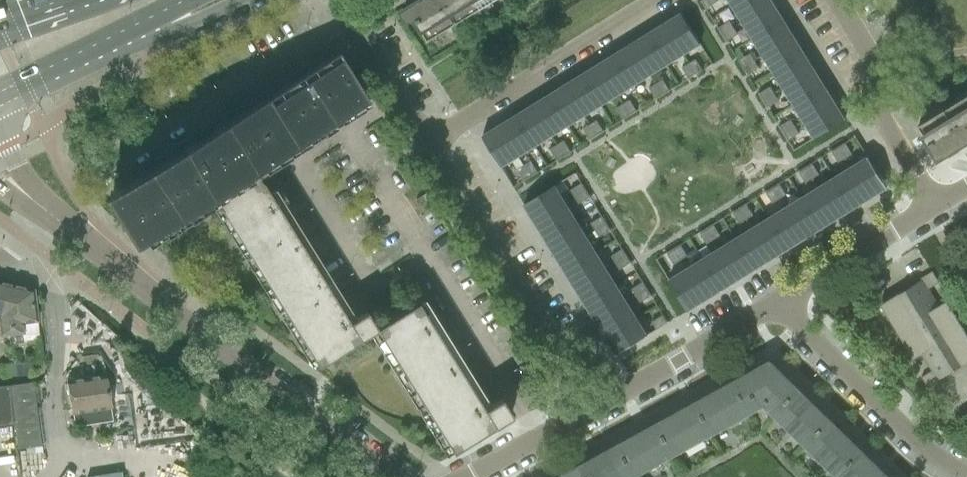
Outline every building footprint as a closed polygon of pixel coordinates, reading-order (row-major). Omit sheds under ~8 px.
[(476,0),(419,0),(403,10),(408,20),(416,17),(424,29),(423,30),(429,39),(481,8),(476,0)] [(732,5),(742,21),(758,11),(773,2),(771,0),(739,0),(732,5)] [(758,11),(742,21),(752,38),(768,28),(783,19),(773,3),(773,2),(758,11)] [(680,13),(665,23),(674,38),(684,54),(700,43),(681,13),(680,13)] [(768,28),(752,38),(763,55),(778,45),(793,36),(783,19),(768,28)] [(719,27),(723,34),(733,27),(729,20),(719,27)] [(663,24),(648,33),(657,48),(667,64),(684,54),(674,38),(665,23),(663,24)] [(723,34),(727,41),(738,34),(733,27),(723,34)] [(646,34),(631,43),(641,58),(650,74),(667,64),(657,48),(648,33),(646,34)] [(778,45),(763,55),(773,71),(789,62),(804,52),(793,36),(778,45)] [(630,44),(615,54),(624,69),(634,84),(650,74),(641,58),(631,43),(630,44)] [(105,195),(103,197),(117,220),(133,245),(143,240),(144,239),(218,193),(224,204),(256,184),(249,173),(254,171),(367,100),(368,100),(337,51),(222,123),(210,130),(195,139),(184,146),(112,190),(105,195)] [(789,62),(773,71),(783,88),(799,78),(814,69),(804,52),(789,62)] [(740,60),(739,60),(743,67),(744,66),(754,60),(749,53),(740,60)] [(614,55),(598,64),(607,79),(617,95),(634,84),(624,69),(615,54),(614,55)] [(695,59),(689,63),(695,73),(702,69),(695,59)] [(744,66),(743,67),(748,74),(758,67),(754,60),(744,66)] [(689,63),(682,67),(688,78),(695,73),(689,63)] [(597,65),(582,74),(591,89),(601,105),(617,95),(607,79),(598,64),(597,65)] [(799,78),(783,88),(794,105),(809,95),(824,86),(824,85),(814,69),(799,78)] [(580,75),(565,85),(574,100),(584,115),(601,105),(591,89),(582,74),(580,75)] [(662,79),(656,84),(662,94),(669,89),(662,79)] [(656,84),(649,88),(655,98),(662,94),(656,84)] [(564,85),(548,95),(558,110),(567,126),(584,115),(574,100),(565,85),(564,85)] [(809,95),(794,105),(804,121),(820,112),(835,102),(834,102),(824,86),(809,95)] [(760,93),(764,100),(774,94),(774,93),(770,87),(760,93)] [(764,100),(768,107),(778,101),(778,100),(774,94),(764,100)] [(539,100),(532,105),(541,120),(551,136),(567,126),(558,110),(548,95),(539,100)] [(919,126),(939,159),(966,141),(966,97),(919,126)] [(630,100),(623,104),(629,114),(636,110),(630,100)] [(820,112),(804,121),(814,138),(830,128),(845,119),(835,102),(820,112)] [(623,104),(616,108),(622,118),(629,114),(623,104)] [(530,106),(515,115),(525,131),(534,146),(551,136),(541,120),(532,105),(531,105),(530,106)] [(515,115),(498,126),(499,126),(508,141),(517,156),(534,146),(525,131),(515,115)] [(790,119),(780,126),(784,133),(794,126),(790,119)] [(596,120),(590,124),(596,134),(603,130),(596,120)] [(590,124),(583,128),(589,139),(596,134),(590,124)] [(498,126),(482,136),(491,151),(501,167),(517,156),(508,141),(499,126),(498,126)] [(799,133),(794,126),(784,133),(788,139),(799,133)] [(564,140),(557,145),(563,155),(570,151),(564,140)] [(845,144),(838,148),(845,158),(852,154),(845,144)] [(557,145),(550,149),(556,159),(563,155),(557,145)] [(838,148),(832,152),(838,162),(845,158),(838,148)] [(868,156),(851,167),(861,182),(870,197),(887,187),(877,172),(868,156)] [(531,161),(524,165),(530,175),(537,171),(531,161)] [(812,164),(806,168),(812,178),(819,174),(812,164)] [(524,165),(517,169),(523,180),(530,175),(524,165)] [(851,167),(835,177),(844,192),(854,207),(870,197),(861,182),(851,167)] [(806,168),(799,172),(805,183),(812,178),(806,168)] [(835,177),(818,187),(828,203),(837,218),(854,207),(844,192),(835,177)] [(256,184),(224,204),(219,207),(317,366),(375,329),(451,452),(511,415),(500,397),(495,400),(488,388),(482,393),(476,396),(417,301),(375,327),(365,310),(361,313),(354,302),(342,310),(261,181),(256,184)] [(580,183),(570,190),(574,197),(584,190),(580,183)] [(779,184),(773,189),(779,199),(786,195),(779,184)] [(554,185),(524,204),(534,221),(548,212),(564,202),(565,202),(554,185)] [(818,187),(801,197),(811,213),(820,228),(837,218),(828,203),(818,187)] [(773,189),(766,193),(772,203),(779,199),(773,189)] [(584,190),(574,197),(578,203),(588,197),(584,190)] [(426,193),(416,199),(422,210),(432,203),(426,193)] [(801,197),(785,208),(794,223),(804,238),(820,228),(811,213),(801,197)] [(548,212),(534,221),(544,237),(559,229),(574,219),(575,218),(565,202),(564,202),(548,212)] [(747,205),(740,209),(746,219),(753,215),(747,205)] [(785,208),(768,218),(778,233),(787,249),(804,238),(794,223),(785,208)] [(740,209),(733,213),(739,223),(746,219),(740,209)] [(600,217),(590,223),(594,230),(595,230),(604,224),(605,224),(601,217),(600,217)] [(559,229),(544,237),(555,254),(569,245),(584,236),(585,235),(575,218),(574,219),(559,229)] [(768,218),(752,228),(761,244),(771,259),(787,249),(778,233),(768,218)] [(604,224),(595,230),(599,237),(608,231),(609,231),(605,224),(604,224)] [(714,225),(707,229),(713,240),(720,235),(714,225)] [(752,228),(735,238),(735,239),(744,254),(754,269),(757,267),(771,259),(761,244),(752,228)] [(707,229),(700,234),(706,244),(713,240),(707,229)] [(569,245),(555,254),(565,271),(579,262),(594,253),(596,252),(585,235),(584,236),(569,245)] [(735,238),(718,249),(728,264),(737,279),(754,269),(744,254),(735,239),(735,238)] [(681,245),(674,250),(680,260),(687,256),(681,245)] [(718,249),(702,259),(711,274),(721,290),(737,279),(728,264),(718,249)] [(620,250),(611,256),(615,263),(624,257),(625,257),(621,250),(620,250)] [(674,250),(667,254),(673,264),(680,260),(674,250)] [(579,262),(565,271),(575,287),(589,279),(605,269),(606,268),(596,252),(594,253),(579,262)] [(624,257),(615,263),(619,270),(629,264),(625,257),(624,257)] [(702,259),(685,269),(695,285),(704,300),(721,290),(711,274),(702,259)] [(589,279),(575,287),(586,304),(599,295),(615,286),(616,285),(606,268),(605,269),(589,279)] [(685,269),(668,280),(687,310),(701,302),(704,300),(695,285),(685,269)] [(927,386),(940,379),(939,377),(966,360),(966,332),(947,299),(938,304),(927,287),(938,280),(932,270),(920,278),(920,280),(879,305),(912,358),(921,353),(932,369),(921,376),(927,386)] [(22,334),(23,339),(38,338),(34,279),(0,281),(0,336),(22,334)] [(641,283),(631,289),(635,296),(645,290),(646,290),(641,283)] [(599,295),(586,304),(596,321),(610,312),(625,303),(627,302),(616,285),(615,286),(599,295)] [(645,290),(635,296),(640,303),(650,297),(646,290),(645,290)] [(610,312),(596,321),(606,337),(620,329),(635,319),(637,318),(627,302),(625,303),(610,312)] [(662,315),(651,322),(656,329),(666,322),(662,315)] [(620,329),(606,337),(617,354),(630,346),(645,336),(647,335),(637,318),(635,319),(620,329)] [(764,404),(776,415),(800,391),(771,362),(770,361),(732,382),(749,412),(764,404)] [(22,383),(15,363),(0,364),(0,385),(22,383)] [(106,377),(65,381),(69,425),(110,421),(106,377)] [(711,433),(749,412),(732,382),(694,403),(711,433)] [(35,383),(0,386),(0,424),(13,423),(16,452),(41,450),(35,383)] [(776,415),(806,445),(831,420),(800,391),(776,415)] [(673,455),(711,433),(694,403),(656,424),(673,455)] [(806,445),(837,475),(861,450),(831,420),(806,445)] [(635,476),(673,455),(656,424),(618,445),(635,476)] [(635,476),(618,445),(580,466),(586,476),(632,476),(635,476)] [(839,476),(889,476),(861,450),(837,475),(839,476)] [(580,466),(561,476),(586,476),(580,466)]
